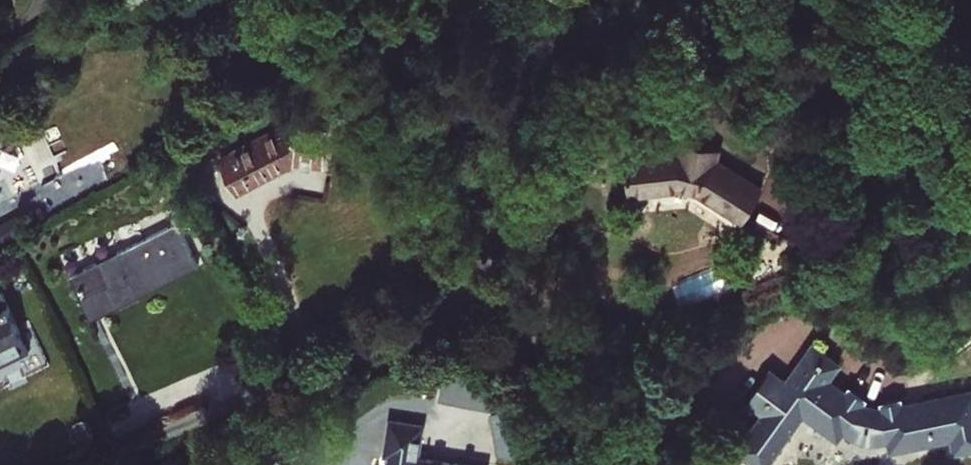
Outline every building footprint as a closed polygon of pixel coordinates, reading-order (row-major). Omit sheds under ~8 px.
[(17,16),(13,0),(0,0),(0,20),(17,16)] [(335,132),(294,126),(233,157),(249,190),(303,163),(331,167),(335,132)] [(687,151),(635,153),(636,189),(691,187),(706,190),(750,215),(768,185),(723,158),(725,147),(689,140),(687,151)] [(0,227),(0,246),(37,227),(29,212),(0,227)] [(101,318),(208,264),(187,222),(80,275),(101,318)] [(0,297),(0,368),(43,348),(15,289),(0,297)] [(824,339),(807,363),(834,383),(841,374),(852,360),(824,339)] [(770,464),(774,464),(813,412),(846,437),(856,425),(867,409),(852,397),(859,388),(841,374),(834,383),(807,363),(798,376),(782,365),(759,397),(775,408),(746,447),(770,464)] [(507,381),(477,376),(473,401),(503,406),(507,381)] [(968,444),(970,443),(970,382),(913,398),(894,403),(874,398),(867,409),(856,425),(869,434),(885,439),(901,435),(904,444),(963,429),(968,444)] [(859,388),(873,397),(875,393),(862,384),(859,388)] [(873,397),(859,388),(852,397),(867,409),(874,398),(873,397)] [(894,403),(913,398),(910,391),(892,396),(894,403)] [(402,418),(397,451),(403,452),(402,457),(399,456),(398,464),(501,464),(432,454),(437,423),(402,418)]
